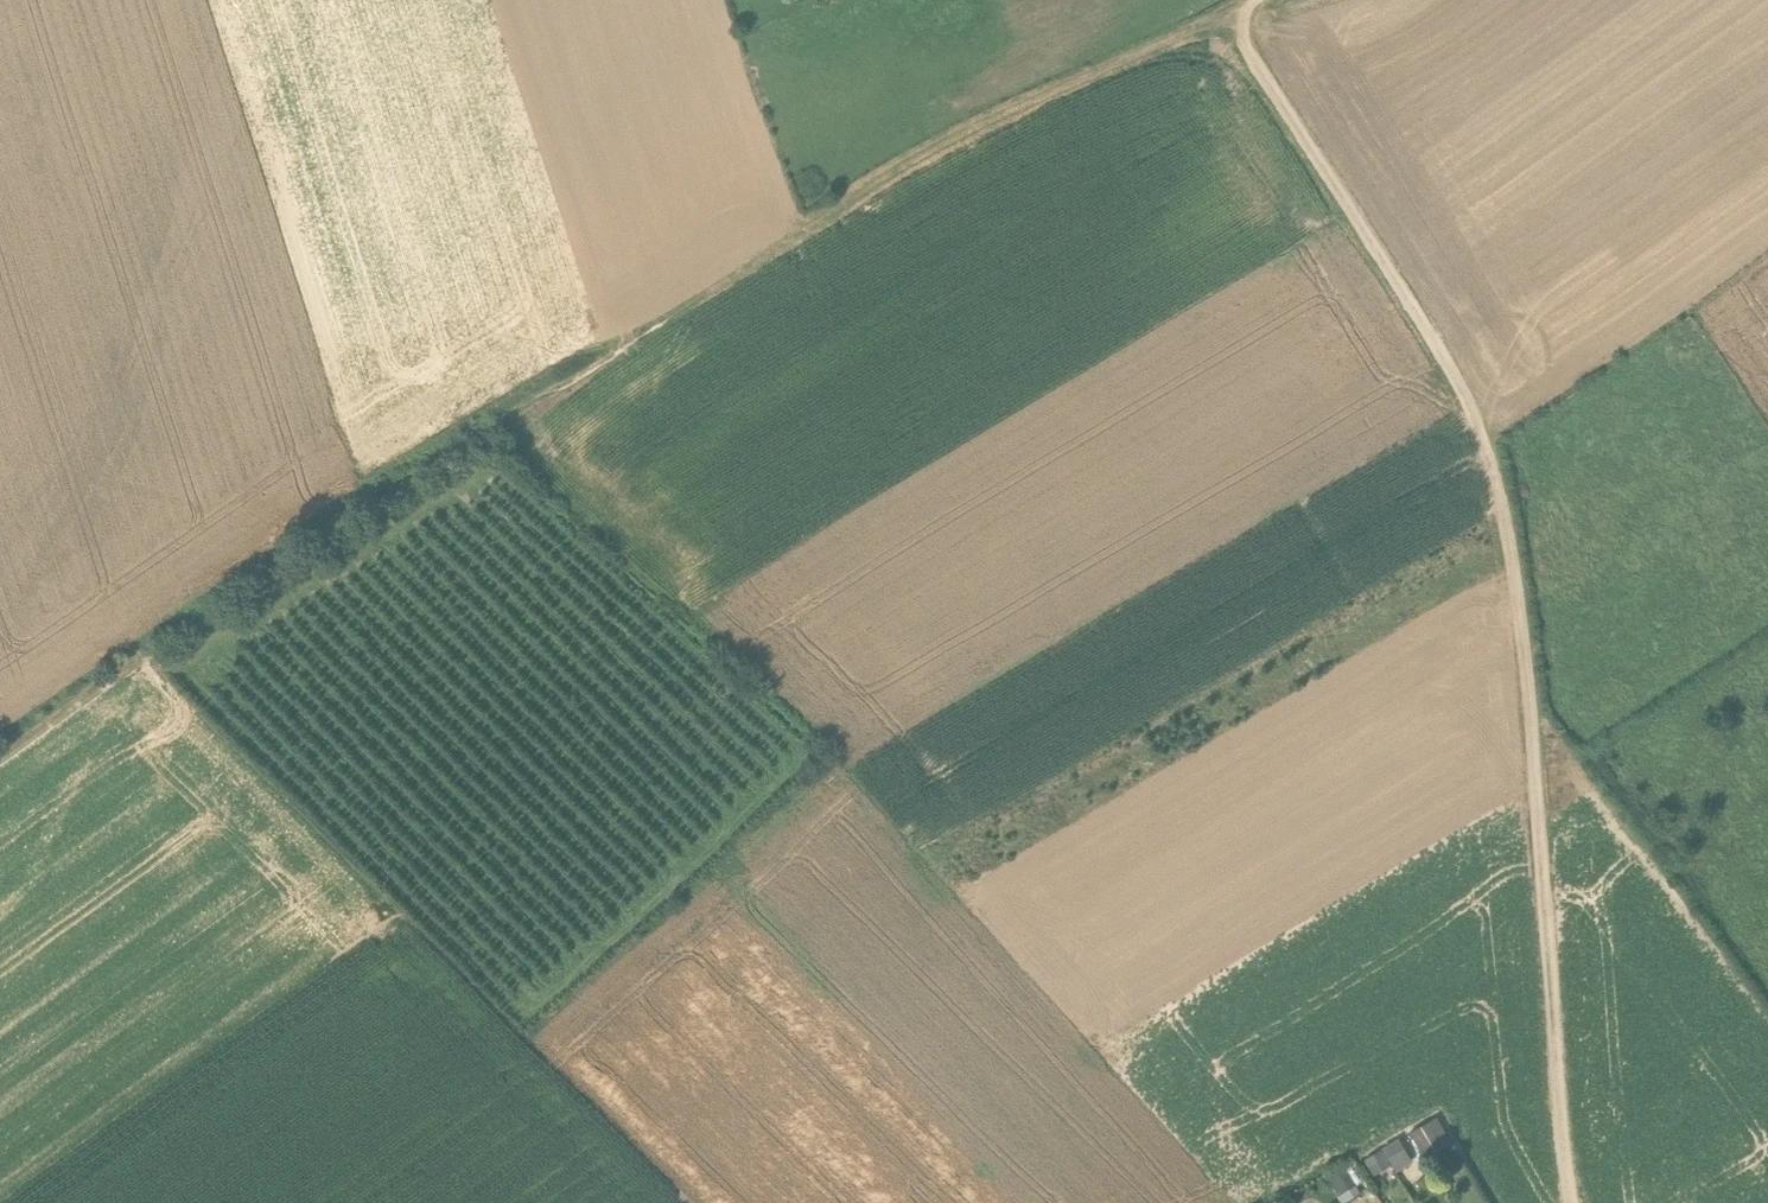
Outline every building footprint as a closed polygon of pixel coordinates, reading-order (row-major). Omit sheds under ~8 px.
[(1434,1119),(1408,1134),(1422,1157),(1448,1141),(1434,1119)] [(1397,1139),(1382,1148),(1392,1163),(1397,1170),(1411,1162),(1397,1139)] [(1382,1148),(1363,1158),(1373,1175),(1392,1163),(1382,1148)] [(1339,1202),(1344,1202),(1371,1188),(1354,1163),(1325,1177),(1339,1202)]
